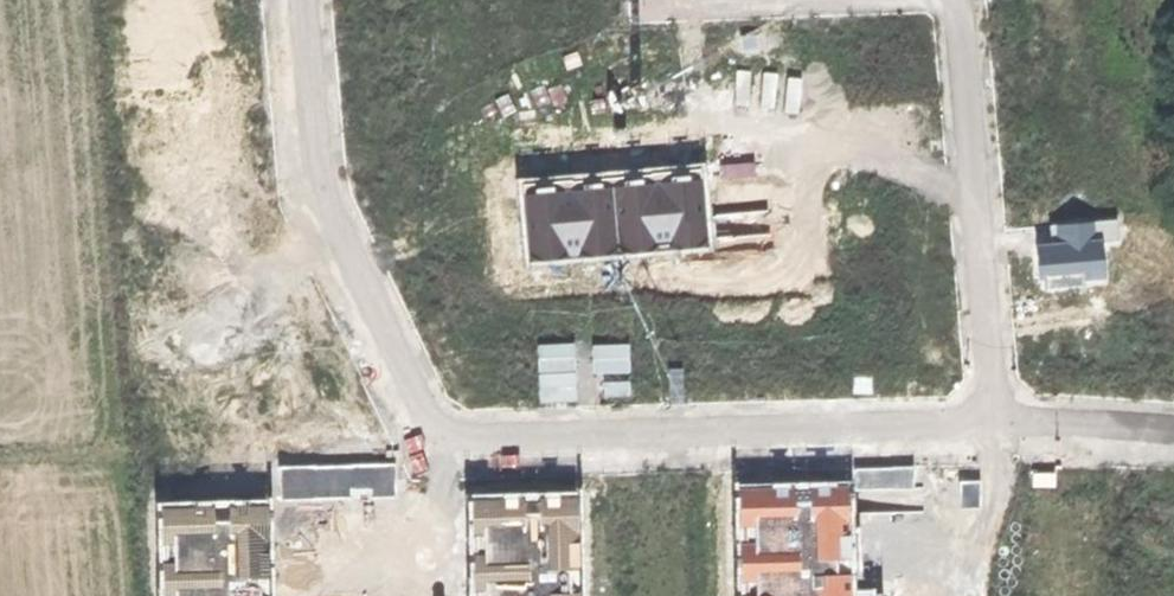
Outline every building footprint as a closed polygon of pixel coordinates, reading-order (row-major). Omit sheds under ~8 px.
[(703,161),(517,177),(525,265),(711,249),(703,161)] [(1049,243),(1037,244),(1039,263),(1041,282),(1105,276),(1102,241),(1121,239),(1119,219),(1047,226),(1049,243)] [(733,480),(737,595),(858,595),(855,477),(794,479),(733,480)] [(578,489),(522,490),(465,492),(467,595),(581,595),(578,489)] [(269,496),(155,498),(157,595),(271,595),(269,496)]
